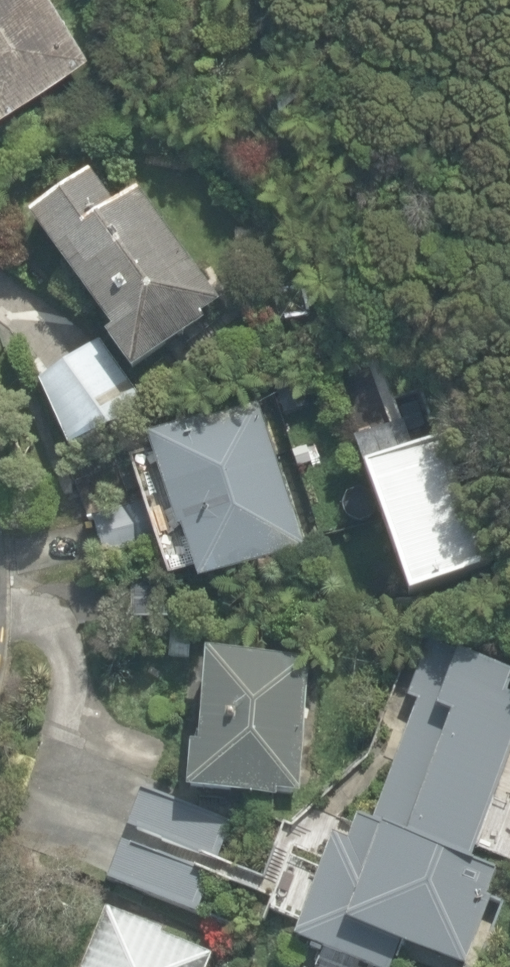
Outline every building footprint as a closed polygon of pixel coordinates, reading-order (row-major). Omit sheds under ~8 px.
[(87,53),(55,0),(0,0),(0,105),(87,53)] [(104,333),(131,370),(203,317),(201,313),(220,299),(136,185),(114,202),(89,169),(28,213),(112,327),(104,333)] [(270,392),(304,378),(284,331),(251,345),(270,392)] [(41,380),(68,445),(150,409),(98,338),(41,380)] [(302,552),(253,407),(145,443),(194,588),(302,552)] [(408,597),(487,568),(441,441),(362,469),(408,597)] [(94,523),(106,562),(160,544),(147,505),(94,523)] [(509,752),(509,694),(505,692),(509,680),(509,671),(484,661),(486,657),(429,639),(411,697),(416,699),(377,823),(356,816),(348,839),(330,833),(296,942),(377,966),(388,966),(396,941),(461,965),(497,868),(471,858),(509,752)] [(247,795),(275,798),(276,789),(297,791),(306,675),(307,657),(247,652),(204,649),(202,675),(197,741),(191,740),(187,790),(247,795)] [(217,859),(231,819),(138,788),(125,828),(217,859)] [(199,912),(212,874),(119,840),(105,879),(199,912)] [(212,951),(103,908),(80,966),(206,966),(212,951)]
